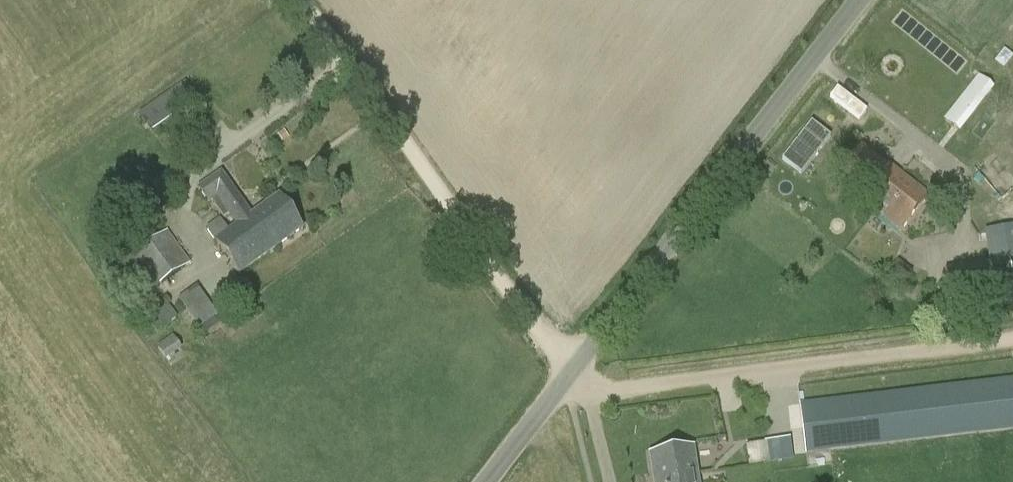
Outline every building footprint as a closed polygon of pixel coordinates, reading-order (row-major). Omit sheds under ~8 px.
[(1007,43),(944,120),(958,130),(990,91),(1002,101),(1012,87),(1012,48),(1007,43)] [(185,80),(139,112),(152,132),(199,99),(185,80)] [(873,210),(877,213),(902,181),(904,178),(889,166),(887,168),(881,163),(861,148),(837,179),(875,208),(873,210)] [(206,228),(224,252),(241,240),(241,239),(258,226),(251,216),(253,215),(222,173),(199,189),(209,203),(212,201),(224,219),(230,215),(238,226),(229,232),(220,219),(206,228)] [(902,181),(877,213),(901,231),(928,196),(904,178),(902,181)] [(241,240),(224,252),(239,274),(302,229),(279,196),(253,215),(251,216),(258,226),(241,239),(241,240)] [(986,231),(991,262),(945,270),(950,304),(993,296),(994,304),(1012,300),(1012,290),(1012,288),(1012,259),(1010,248),(1012,248),(1012,242),(1010,227),(986,231)] [(167,231),(113,270),(136,303),(190,263),(167,231)] [(887,273),(902,284),(912,271),(898,260),(887,273)] [(218,316),(197,286),(178,299),(199,328),(218,316)] [(177,317),(167,303),(148,317),(158,331),(177,317)] [(158,347),(166,358),(184,346),(176,334),(158,347)] [(803,437),(805,455),(1012,430),(1012,376),(799,402),(803,437)] [(791,438),(767,441),(745,444),(747,462),(793,457),(791,438)] [(655,481),(698,481),(692,448),(650,454),(655,481)]
